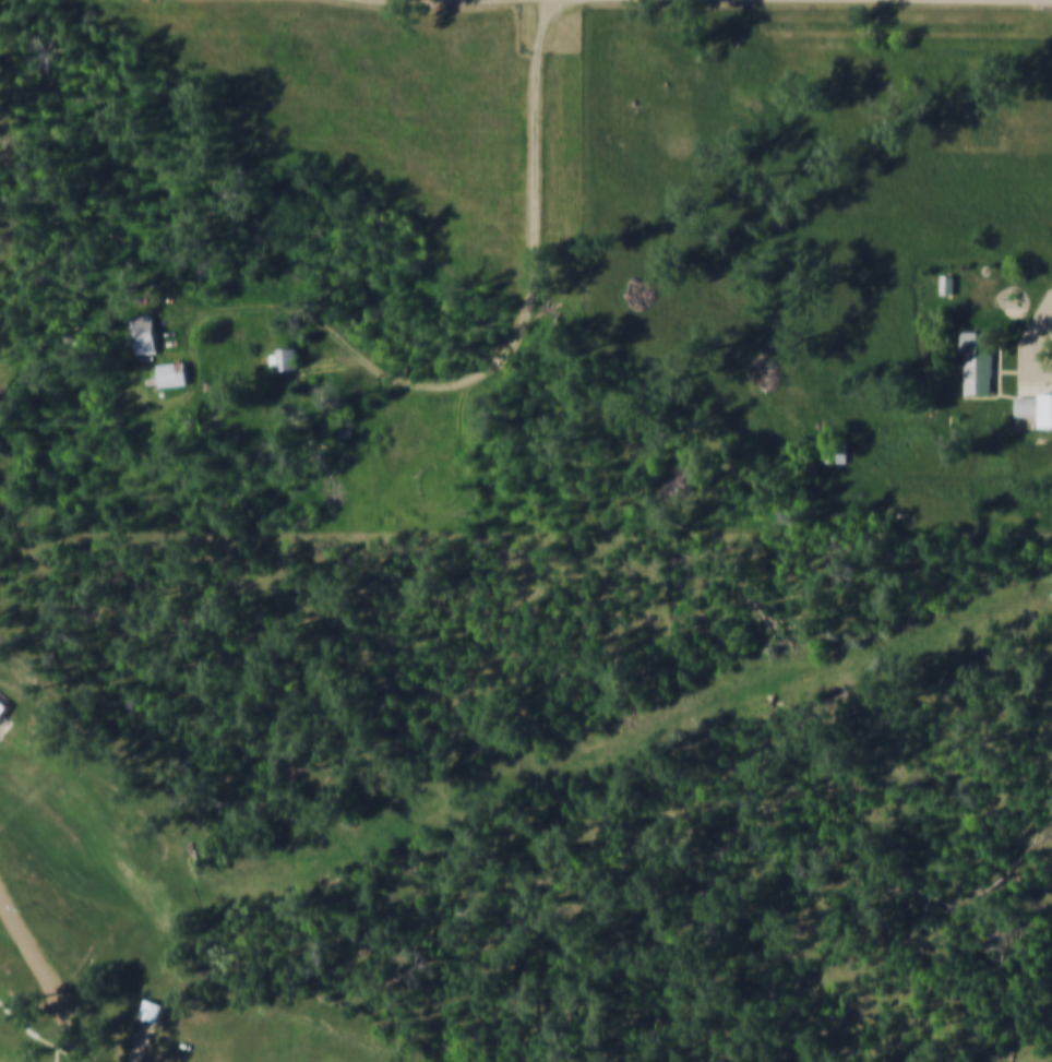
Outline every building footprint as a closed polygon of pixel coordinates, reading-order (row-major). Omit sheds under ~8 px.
[(944,274),(955,274),(956,291),(944,293),(944,274)] [(135,317),(160,313),(165,353),(140,355),(135,317)] [(968,331),(996,331),(996,391),(968,391),(968,331)] [(276,351),(306,348),(307,366),(278,369),(276,351)] [(163,365),(191,361),(193,382),(166,385),(163,365)] [(1019,394),(1051,393),(1051,425),(1044,425),(1044,416),(1020,416),(1019,394)] [(11,701),(0,693),(0,716),(11,701)] [(145,997),(140,1015),(159,1021),(165,1002),(145,997)] [(206,1059),(197,1056),(200,1043),(175,1036),(170,1055),(158,1052),(156,1061),(205,1061),(206,1059)]
